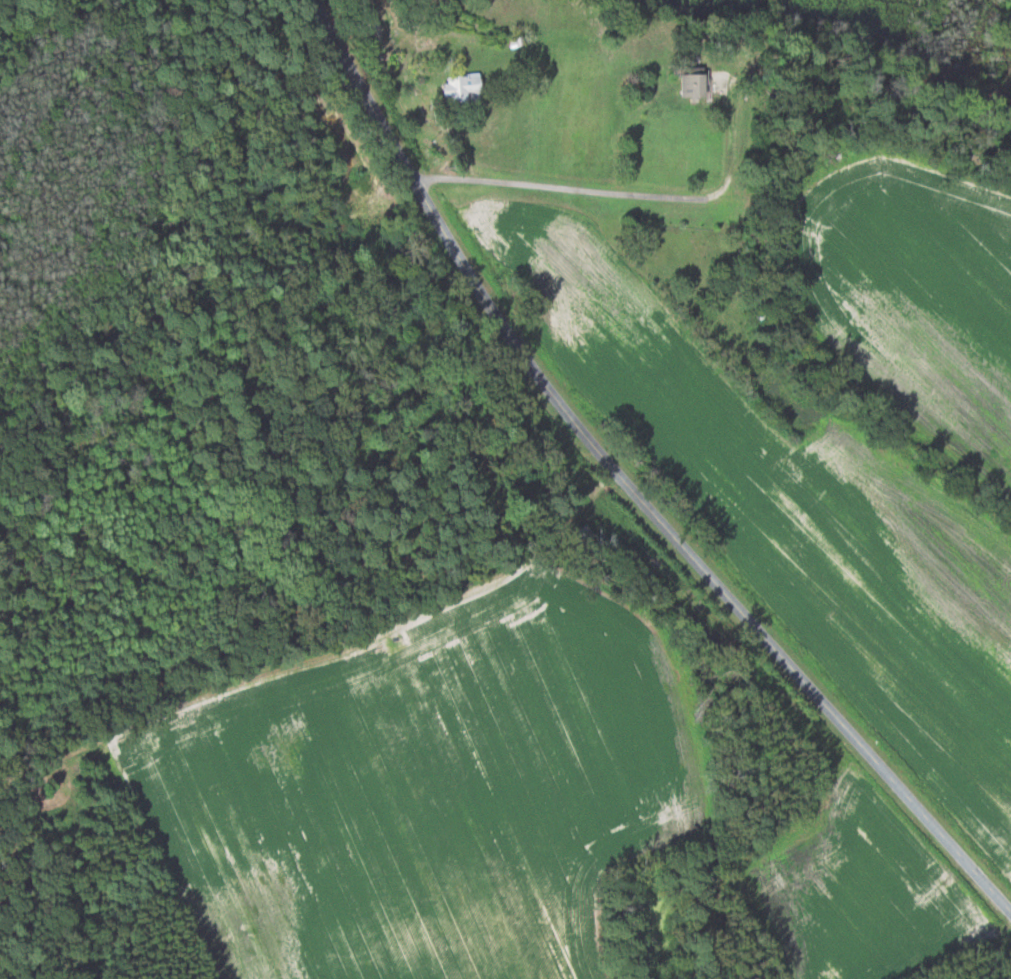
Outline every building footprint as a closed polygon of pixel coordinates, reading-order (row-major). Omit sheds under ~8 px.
[(436,77),(438,104),(477,101),(475,74),(436,77)] [(695,75),(673,75),(673,100),(695,100),(695,75)]
